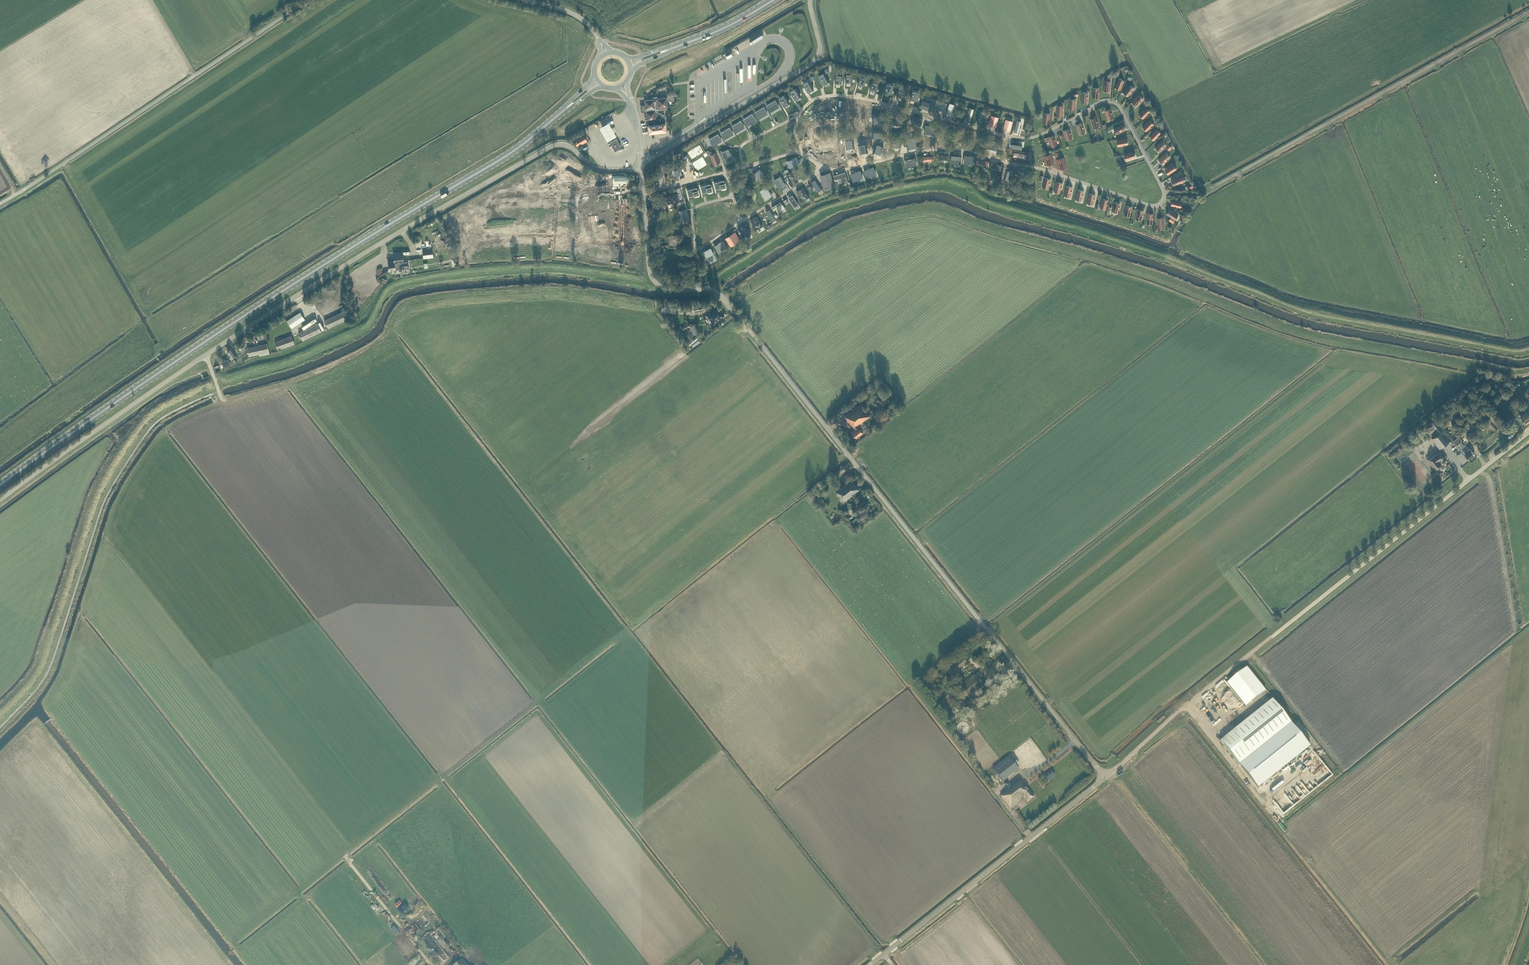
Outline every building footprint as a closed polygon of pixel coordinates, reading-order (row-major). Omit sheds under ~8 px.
[(829,81),(824,73),(818,76),(823,84),(829,81)] [(866,77),(860,75),(857,84),(864,86),(866,77)] [(1121,90),(1124,81),(1118,78),(1115,87),(1121,90)] [(808,92),(814,89),(809,80),(803,84),(808,92)] [(876,92),(879,82),(872,81),(869,90),(876,92)] [(884,91),(891,93),(893,84),(887,82),(884,91)] [(1128,96),(1134,89),(1129,85),(1123,92),(1128,96)] [(906,88),(899,86),(897,95),(904,97),(906,88)] [(790,92),(795,100),(801,96),(796,88),(790,92)] [(919,91),(912,89),(910,98),(917,100),(919,91)] [(785,95),(779,98),(784,106),(790,103),(785,95)] [(1136,106),(1143,99),(1139,95),(1132,102),(1136,106)] [(667,106),(666,97),(657,99),(656,97),(654,97),(654,100),(653,100),(653,99),(644,100),(645,105),(642,106),(643,111),(646,111),(647,120),(649,119),(650,125),(648,125),(649,133),(666,131),(664,117),(662,118),(661,113),(658,113),(657,110),(666,108),(665,106),(667,106)] [(767,105),(770,111),(779,106),(776,100),(767,105)] [(933,103),(922,100),(920,107),(931,110),(933,103)] [(937,100),(934,107),(944,111),(946,103),(937,100)] [(955,102),(950,101),(945,116),(951,117),(955,102)] [(755,112),(759,118),(767,113),(764,107),(755,112)] [(1139,114),(1143,119),(1150,112),(1146,107),(1139,114)] [(1107,120),(1113,118),(1110,109),(1104,111),(1107,120)] [(747,125),(756,119),(752,113),(743,119),(747,125)] [(911,122),(920,125),(922,118),(913,115),(911,122)] [(998,117),(991,115),(989,125),(996,127),(998,117)] [(1093,129),(1099,127),(1096,117),(1090,119),(1093,129)] [(1010,130),(1013,121),(1006,119),(1003,129),(1010,130)] [(735,132),(744,126),(741,120),(732,126),(735,132)] [(1147,131),(1154,124),(1149,120),(1143,127),(1147,131)] [(609,123),(600,127),(607,141),(616,136),(609,123)] [(1079,135),(1085,133),(1082,123),(1076,125),(1079,135)] [(1117,134),(1125,129),(1122,124),(1114,128),(1117,134)] [(935,127),(925,125),(924,131),(933,134),(935,127)] [(783,128),(780,132),(783,135),(790,133),(789,126),(783,128)] [(729,127),(720,132),(724,138),(733,133),(729,127)] [(1066,140),(1072,138),(1069,129),(1063,131),(1066,140)] [(1154,140),(1161,133),(1156,129),(1150,136),(1154,140)] [(883,130),(871,130),(871,138),(883,138),(883,130)] [(577,146),(587,140),(583,134),(574,140),(577,146)] [(721,140),(718,134),(709,139),(712,145),(721,140)] [(1049,140),(1051,147),(1057,145),(1054,135),(1048,137),(1049,140)] [(851,136),(846,137),(844,140),(846,149),(848,151),(854,150),(855,148),(853,137),(851,136)] [(616,138),(610,142),(615,151),(621,147),(616,138)] [(916,148),(914,138),(907,139),(909,149),(916,148)] [(988,147),(997,149),(999,142),(989,140),(988,147)] [(865,141),(857,143),(859,155),(868,153),(865,141)] [(1160,152),(1166,145),(1162,141),(1155,148),(1160,152)] [(782,144),(780,148),(783,151),(790,149),(789,142),(783,144),(782,144)] [(883,144),(876,142),(873,152),(880,155),(883,144)] [(748,148),(747,154),(752,155),(757,150),(754,145),(748,148)] [(725,162),(732,159),(728,150),(721,152),(725,162)] [(1124,154),(1126,160),(1135,157),(1133,151),(1129,153),(1124,154)] [(710,155),(714,165),(720,162),(716,153),(710,155)] [(1163,164),(1170,157),(1165,153),(1158,160),(1163,164)] [(1051,154),(1043,156),(1045,165),(1053,163),(1051,154)] [(559,155),(550,161),(553,166),(562,159),(559,155)] [(706,164),(702,157),(692,163),(697,170),(706,164)] [(790,168),(799,164),(796,157),(787,162),(790,168)] [(906,167),(916,165),(915,158),(905,160),(906,167)] [(984,164),(984,167),(986,168),(988,161),(985,160),(978,158),(977,162),(984,164)] [(1057,168),(1065,167),(1063,158),(1055,160),(1057,168)] [(1168,175),(1176,169),(1173,164),(1165,169),(1168,175)] [(868,169),(864,171),(866,177),(876,174),(873,167),(869,169),(869,167),(867,168),(868,169)] [(767,177),(760,169),(755,173),(761,181),(767,177)] [(789,182),(791,186),(798,181),(796,177),(792,171),(786,175),(790,181),(789,182)] [(851,174),(853,181),(862,177),(860,171),(856,172),(855,171),(854,171),(855,173),(851,174)] [(840,173),(834,175),(835,179),(841,177),(843,184),(848,182),(845,172),(840,173)] [(829,174),(821,177),(824,188),(832,186),(829,174)] [(1171,180),(1173,186),(1185,181),(1183,175),(1171,180)] [(780,176),(774,180),(780,189),(786,185),(780,176)] [(1048,189),(1051,179),(1045,178),(1042,187),(1048,189)] [(818,192),(821,189),(815,179),(811,182),(818,192)] [(714,183),(716,189),(725,187),(723,180),(721,181),(721,180),(720,180),(720,181),(714,183)] [(1060,193),(1062,183),(1056,182),(1054,191),(1060,193)] [(706,184),(700,186),(702,193),(712,190),(710,184),(708,184),(707,183),(706,183),(706,184)] [(1072,187),(1066,186),(1064,195),(1070,197),(1072,187)] [(693,187),(693,188),(687,190),(689,197),(698,194),(696,187),(694,188),(694,187),(693,187)] [(766,187),(760,190),(766,199),(772,196),(766,187)] [(809,197),(807,193),(803,187),(797,191),(800,197),(799,198),(801,202),(809,197)] [(1084,191),(1078,190),(1076,199),(1082,201),(1084,191)] [(668,207),(677,204),(684,202),(681,193),(673,195),(673,194),(665,197),(668,207)] [(1095,195),(1089,193),(1087,203),(1093,204),(1095,195)] [(792,203),(795,207),(798,205),(792,195),(788,197),(792,203)] [(1106,209),(1108,200),(1102,198),(1100,208),(1106,209)] [(1172,199),(1171,206),(1180,208),(1182,202),(1172,199)] [(781,202),(772,207),(774,210),(776,209),(778,212),(785,208),(783,204),(781,202)] [(1118,213),(1120,203),(1114,202),(1112,211),(1118,213)] [(1130,216),(1132,207),(1126,205),(1124,215),(1130,216)] [(690,219),(686,208),(678,211),(681,222),(690,219)] [(770,209),(766,212),(772,222),(776,219),(770,209)] [(1142,220),(1144,211),(1138,209),(1135,219),(1142,220)] [(1170,209),(1166,214),(1171,217),(1175,220),(1175,219),(1176,219),(1178,216),(1177,216),(1178,215),(1170,209)] [(754,226),(753,227),(755,231),(763,226),(760,222),(756,216),(750,220),(754,226)] [(751,234),(748,230),(744,224),(738,227),(742,234),(741,234),(743,238),(751,234)] [(594,227),(594,238),(602,238),(603,227),(594,227)] [(735,231),(725,238),(730,244),(738,239),(739,238),(735,231)] [(727,247),(723,241),(714,246),(718,252),(727,247)] [(432,249),(423,250),(423,257),(433,256),(432,249)] [(710,249),(702,253),(704,257),(706,256),(708,260),(713,258),(711,254),(713,253),(710,249)] [(389,271),(399,269),(397,252),(393,253),(394,260),(388,260),(388,263),(389,271)] [(404,257),(403,257),(403,252),(397,252),(399,269),(409,268),(408,259),(405,260),(404,257)] [(714,323),(724,315),(716,305),(706,313),(709,316),(708,317),(714,325),(715,324),(714,323)] [(328,328),(347,319),(343,311),(324,320),(328,328)] [(305,319),(304,318),(300,312),(293,316),(298,324),(305,319)] [(291,328),(298,324),(293,316),(287,320),(291,328)] [(303,341),(321,332),(317,323),(299,332),(303,341)] [(694,324),(690,328),(695,334),(699,330),(694,324)] [(278,350),(294,344),(291,336),(275,342),(278,350)] [(249,356),(269,352),(267,343),(247,348),(249,356)] [(236,355),(232,349),(227,352),(231,358),(232,358),(234,362),(237,361),(235,358),(237,357),(236,355)] [(881,407),(889,401),(889,400),(884,394),(876,401),(881,407)] [(856,438),(863,432),(859,427),(860,426),(861,427),(865,424),(864,423),(863,424),(862,422),(871,415),(861,403),(845,415),(848,419),(847,420),(855,429),(852,432),(854,435),(853,436),(855,438),(856,437),(856,438)] [(1527,412),(1526,411),(1520,416),(1526,423),(1528,420),(1528,411),(1527,412)] [(1432,439),(1439,448),(1451,439),(1435,419),(1429,423),(1438,434),(1432,439)] [(1465,451),(1462,447),(1464,445),(1461,441),(1462,440),(1458,436),(1453,441),(1457,444),(1456,445),(1460,449),(1465,455),(1468,460),(1475,455),(1469,448),(1465,451)] [(1435,469),(1441,464),(1439,461),(1443,457),(1440,452),(1435,456),(1434,455),(1428,460),(1435,469)] [(843,502),(859,490),(850,479),(835,491),(838,494),(837,494),(843,502)] [(834,523),(843,516),(838,510),(829,516),(834,523)] [(952,678),(968,666),(963,659),(947,671),(952,678)] [(1227,684),(1246,707),(1266,691),(1247,668),(1227,684)] [(1221,742),(1240,765),(1291,724),(1272,700),(1221,742)] [(1003,782),(1015,773),(1019,770),(1009,757),(993,770),(1003,782)] [(1048,782),(1055,777),(1051,771),(1044,777),(1048,782)] [(1027,803),(1034,797),(1033,797),(1024,785),(1023,786),(1020,781),(1000,796),(1004,801),(1003,801),(1011,811),(1025,800),(1027,803)]
